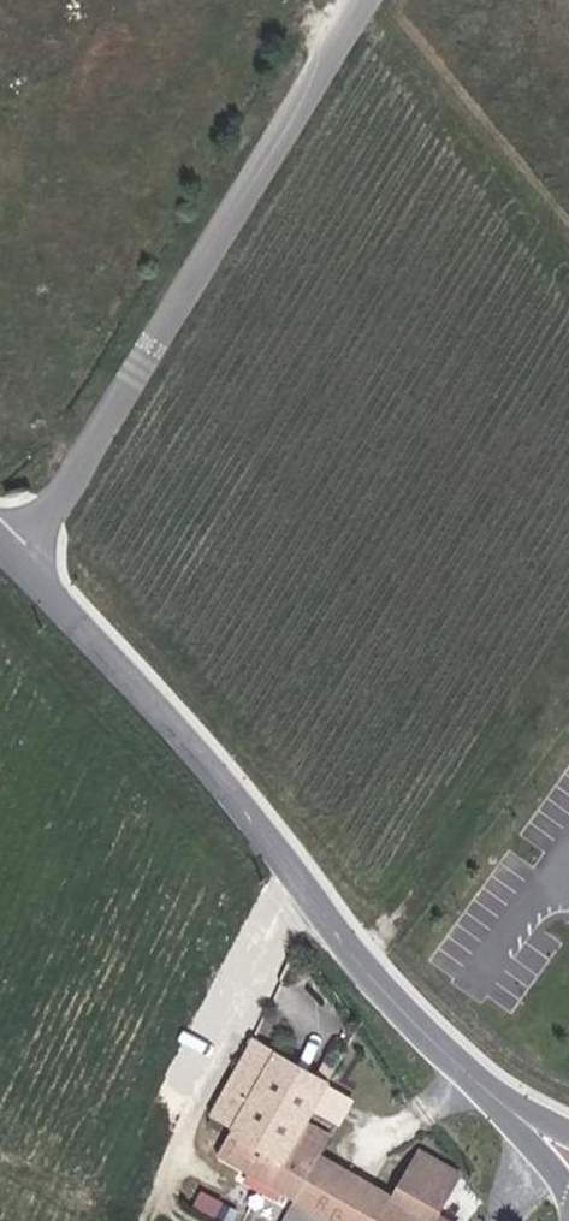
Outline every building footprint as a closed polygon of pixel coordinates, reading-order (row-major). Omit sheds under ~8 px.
[(453,1191),(416,1168),(386,1211),(315,1170),(326,1150),(301,1136),(322,1099),(251,1055),(208,1127),(230,1142),(215,1166),(307,1220),(434,1220),(453,1191)]
